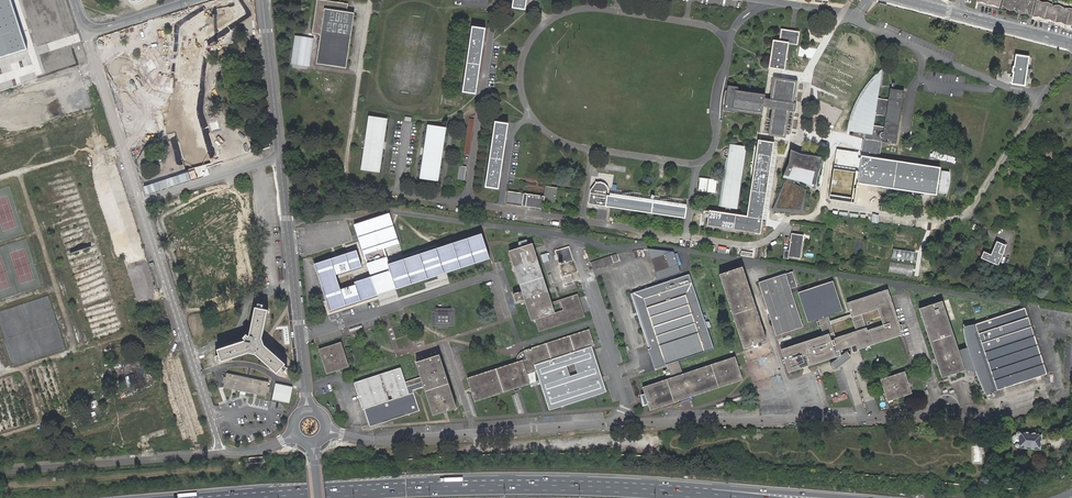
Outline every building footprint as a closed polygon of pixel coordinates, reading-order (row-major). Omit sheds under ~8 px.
[(28,50),(11,0),(0,0),(0,59),(28,50)] [(192,116),(194,100),(199,44),(247,13),(238,0),(226,0),(178,31),(171,98),(147,96),(125,61),(107,73),(131,111),(135,117),(163,119),(169,120),(184,173),(206,167),(192,116)] [(314,32),(320,33),(317,63),(347,67),(354,12),(348,11),(349,2),(330,0),(317,0),(314,32)] [(528,0),(514,0),(512,7),(526,9),(528,0)] [(980,1),(977,0),(977,3),(999,9),(1000,6),(994,5),(980,1)] [(1003,7),(1006,8),(1014,9),(1019,11),(1020,11),(1022,12),(1030,14),(1032,14),(1035,1),(1031,0),(1005,0),(1003,7)] [(1034,15),(1038,16),(1044,17),(1052,19),(1059,21),(1068,23),(1071,24),(1071,9),(1066,9),(1061,6),(1055,6),(1049,3),(1043,3),(1038,0),(1034,15)] [(1034,15),(1033,17),(1071,27),(1071,24),(1068,23),(1059,21),(1052,19),(1044,17),(1038,16),(1034,15)] [(475,94),(485,29),(472,27),(463,92),(475,94)] [(769,68),(784,70),(788,44),(797,45),(799,32),(792,31),(790,30),(781,29),(779,41),(773,40),(769,68)] [(311,39),(296,36),(293,60),(309,63),(313,39),(311,39)] [(1024,85),(1028,57),(1016,55),(1013,74),(1011,84),(1024,85)] [(862,151),(868,152),(877,153),(880,154),(881,143),(878,142),(879,141),(896,144),(898,134),(904,90),(891,88),(889,99),(878,98),(882,69),(875,75),(869,81),(861,92),(854,105),(850,118),(847,131),(865,133),(864,139),(867,139),(866,141),(863,141),(863,145),(862,151)] [(34,72),(4,79),(6,87),(36,80),(34,72)] [(798,80),(773,77),(770,100),(765,100),(764,106),(769,106),(774,107),(774,109),(769,108),(768,119),(773,120),(772,121),(768,121),(767,125),(772,126),(771,128),(767,127),(766,131),(771,132),(770,134),(785,136),(785,134),(790,135),(790,130),(786,130),(786,128),(791,129),(791,124),(787,123),(787,122),(792,122),(792,118),(788,117),(788,115),(792,116),(793,112),(789,111),(791,103),(791,101),(793,102),(793,96),(796,97),(798,80)] [(735,109),(763,113),(765,95),(737,90),(738,88),(728,86),(725,110),(734,112),(734,111),(735,109)] [(367,139),(366,147),(362,170),(380,173),(388,118),(370,116),(367,139)] [(469,119),(464,154),(465,154),(468,155),(474,119),(472,119),(469,119)] [(508,124),(495,122),(486,187),(498,189),(508,124)] [(439,182),(442,159),(443,151),(446,127),(429,125),(421,179),(439,182)] [(731,214),(725,213),(709,211),(709,214),(707,226),(760,234),(761,225),(774,142),(759,140),(747,216),(731,214)] [(730,145),(729,149),(727,149),(725,149),(723,151),(723,153),(724,155),(725,157),(718,206),(720,207),(726,208),(725,213),(731,214),(732,209),(736,210),(745,147),(730,145)] [(857,151),(837,149),(830,198),(842,200),(853,202),(855,186),(856,179),(858,153),(857,151)] [(801,155),(791,150),(789,164),(782,178),(788,180),(787,181),(785,180),(772,211),(803,213),(807,190),(795,184),(795,181),(802,182),(814,188),(822,158),(801,155)] [(876,158),(877,153),(868,152),(868,153),(863,151),(862,152),(862,154),(861,155),(857,183),(936,195),(936,193),(938,193),(945,194),(948,195),(950,188),(951,182),(951,177),(951,173),(942,171),(940,171),(940,167),(876,158)] [(459,166),(458,180),(464,180),(466,167),(463,167),(459,166)] [(684,218),(686,208),(611,196),(607,195),(608,191),(607,187),(604,184),(600,182),(596,183),(591,190),(589,204),(684,218)] [(544,197),(509,191),(507,203),(542,208),(544,200),(554,202),(556,188),(545,186),(544,197)] [(873,221),(886,222),(886,214),(873,213),(873,221)] [(386,272),(391,271),(389,264),(393,263),(388,247),(398,243),(389,214),(355,225),(364,254),(378,250),(381,256),(359,263),(360,266),(382,259),(386,272)] [(804,235),(792,233),(789,251),(784,250),(783,258),(788,258),(788,256),(800,258),(804,235)] [(435,249),(443,273),(489,258),(481,235),(435,249)] [(997,265),(1006,246),(997,242),(996,244),(991,255),(984,252),(981,258),(997,265)] [(529,319),(534,318),(554,311),(550,301),(548,292),(546,288),(536,253),(532,244),(523,247),(509,252),(522,291),(513,294),(516,302),(523,300),(525,299),(525,301),(529,319)] [(573,260),(569,246),(555,251),(559,264),(573,260)] [(396,288),(443,273),(435,249),(393,263),(389,264),(391,271),(394,283),(396,288)] [(658,280),(680,272),(674,252),(648,249),(658,280)] [(916,252),(893,249),(892,258),(915,261),(916,252)] [(320,279),(334,274),(351,269),(360,266),(359,263),(356,252),(316,265),(320,279)] [(613,262),(611,256),(590,263),(592,267),(593,269),(609,264),(613,262)] [(915,265),(891,261),(889,270),(913,273),(915,265)] [(351,269),(356,282),(365,279),(360,266),(351,269)] [(753,301),(742,267),(731,271),(720,275),(744,347),(760,342),(766,340),(753,301)] [(372,284),(374,290),(377,289),(393,284),(394,283),(391,271),(386,272),(370,277),(372,284)] [(372,284),(370,277),(365,279),(356,282),(357,285),(339,291),(334,274),(320,279),(328,302),(330,309),(375,295),(374,290),(372,284)] [(735,357),(683,374),(679,361),(714,348),(689,274),(657,285),(633,293),(651,348),(649,349),(655,367),(667,364),(671,378),(643,387),(647,399),(650,410),(685,398),(742,379),(739,368),(735,357)] [(786,274),(759,283),(765,301),(776,335),(802,326),(791,289),(797,287),(795,279),(788,281),(786,274)] [(808,322),(818,318),(828,315),(842,311),(833,281),(798,293),(808,322)] [(883,325),(869,329),(874,344),(902,334),(888,290),(847,303),(850,314),(851,317),(862,314),(877,309),(883,325)] [(554,311),(534,318),(539,331),(584,316),(577,294),(550,301),(554,311)] [(49,295),(46,347),(52,347),(51,351),(54,351),(65,347),(65,344),(53,310),(53,308),(49,295)] [(964,370),(962,365),(958,351),(942,302),(920,309),(937,361),(942,377),(964,370)] [(262,337),(268,310),(256,307),(249,337),(247,334),(244,337),(246,340),(245,341),(218,349),(222,361),(249,352),(255,354),(277,373),(285,364),(264,345),(262,337)] [(436,307),(435,324),(454,325),(456,308),(436,307)] [(966,328),(972,346),(977,360),(987,393),(991,392),(1050,374),(1027,307),(966,328)] [(834,338),(835,337),(831,324),(851,317),(850,314),(830,321),(828,315),(818,318),(820,323),(824,335),(832,332),(834,338)] [(851,317),(856,331),(866,328),(862,314),(851,317)] [(856,331),(835,337),(834,338),(838,350),(853,346),(856,345),(857,349),(874,344),(869,329),(867,330),(866,328),(856,331)] [(534,365),(591,346),(594,345),(589,329),(523,351),(519,356),(518,362),(522,360),(527,374),(537,370),(534,365)] [(834,338),(832,332),(824,335),(807,340),(815,363),(839,355),(840,355),(838,350),(834,338)] [(780,349),(788,372),(815,363),(807,340),(780,349)] [(349,367),(341,342),(318,349),(327,374),(349,367)] [(602,379),(591,346),(534,365),(537,370),(550,409),(563,405),(595,395),(606,391),(602,379)] [(977,360),(972,346),(958,351),(962,365),(969,363),(977,360)] [(416,363),(421,377),(424,387),(433,415),(445,411),(456,407),(439,355),(428,359),(416,363)] [(529,383),(527,374),(522,360),(518,362),(468,379),(471,390),(475,401),(516,388),(529,383)] [(419,411),(414,393),(409,394),(406,382),(401,367),(354,383),(369,427),(409,414),(419,411)] [(904,371),(880,379),(887,401),(911,393),(904,371)] [(226,373),(226,377),(224,376),(222,382),(225,383),(224,387),(265,396),(266,392),(268,392),(269,387),(267,386),(268,382),(226,373)] [(409,394),(414,393),(413,390),(415,390),(422,388),(424,387),(421,377),(406,382),(409,394)] [(214,395),(216,403),(223,401),(221,393),(214,395)] [(1041,433),(1019,431),(1017,432),(1016,434),(1019,435),(1018,443),(1015,444),(1015,447),(1017,448),(1040,449),(1041,433)]
